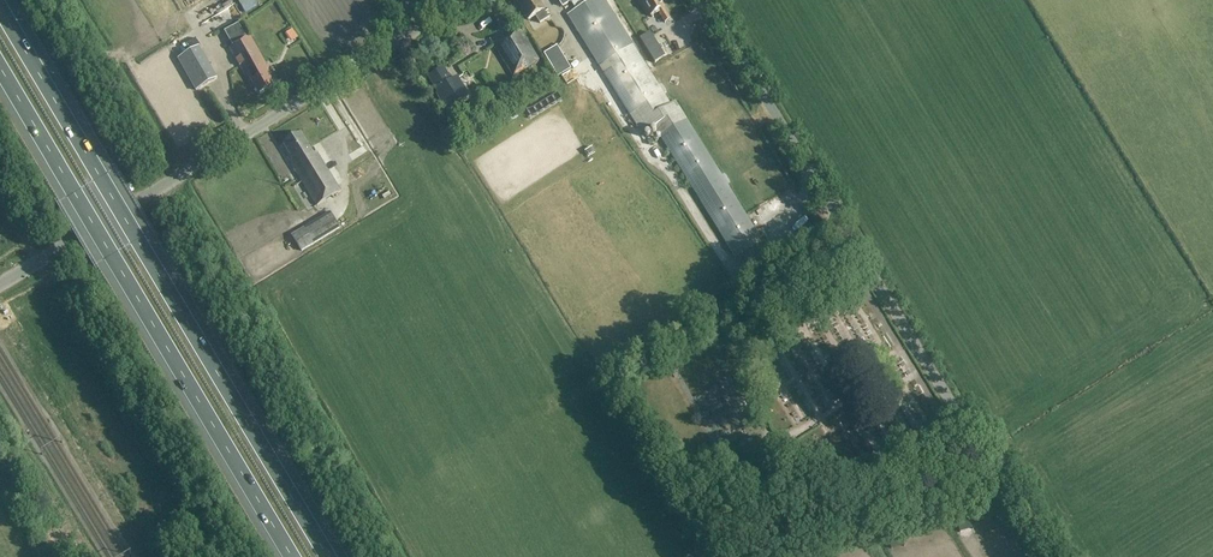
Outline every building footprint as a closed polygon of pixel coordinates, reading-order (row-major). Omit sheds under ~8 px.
[(245,13),(257,5),(254,0),(237,0),(245,13)] [(516,1),(528,21),(535,17),(539,24),(548,19),(543,12),(544,11),(537,0),(519,0),(516,1)] [(585,5),(568,16),(643,135),(655,127),(738,258),(764,242),(676,103),(671,106),(603,0),(582,0),(585,5)] [(641,2),(650,17),(657,13),(664,24),(669,20),(663,10),(664,9),(658,0),(644,0),(641,2)] [(483,19),(474,22),(476,30),(485,28),(483,19)] [(518,29),(493,45),(513,77),(539,61),(518,29)] [(203,32),(194,37),(198,43),(206,38),(203,32)] [(249,38),(229,49),(246,79),(248,78),(257,95),(274,86),(268,75),(270,74),(249,38)] [(568,41),(560,46),(573,65),(580,60),(568,41)] [(196,91),(217,79),(199,48),(178,60),(196,91)] [(545,55),(550,63),(561,57),(556,48),(545,55)] [(569,70),(561,57),(550,63),(558,77),(569,70)] [(437,96),(444,107),(447,112),(469,98),(465,93),(457,80),(453,83),(453,82),(451,83),(444,70),(429,79),(439,95),(437,96)] [(493,119),(507,112),(503,105),(498,108),(492,97),(483,102),(493,119)] [(534,109),(537,116),(556,107),(553,99),(534,109)] [(301,135),(283,146),(294,163),(291,165),(317,207),(341,193),(317,154),(314,156),(301,135)] [(339,230),(330,214),(292,238),(301,253),(339,230)]
